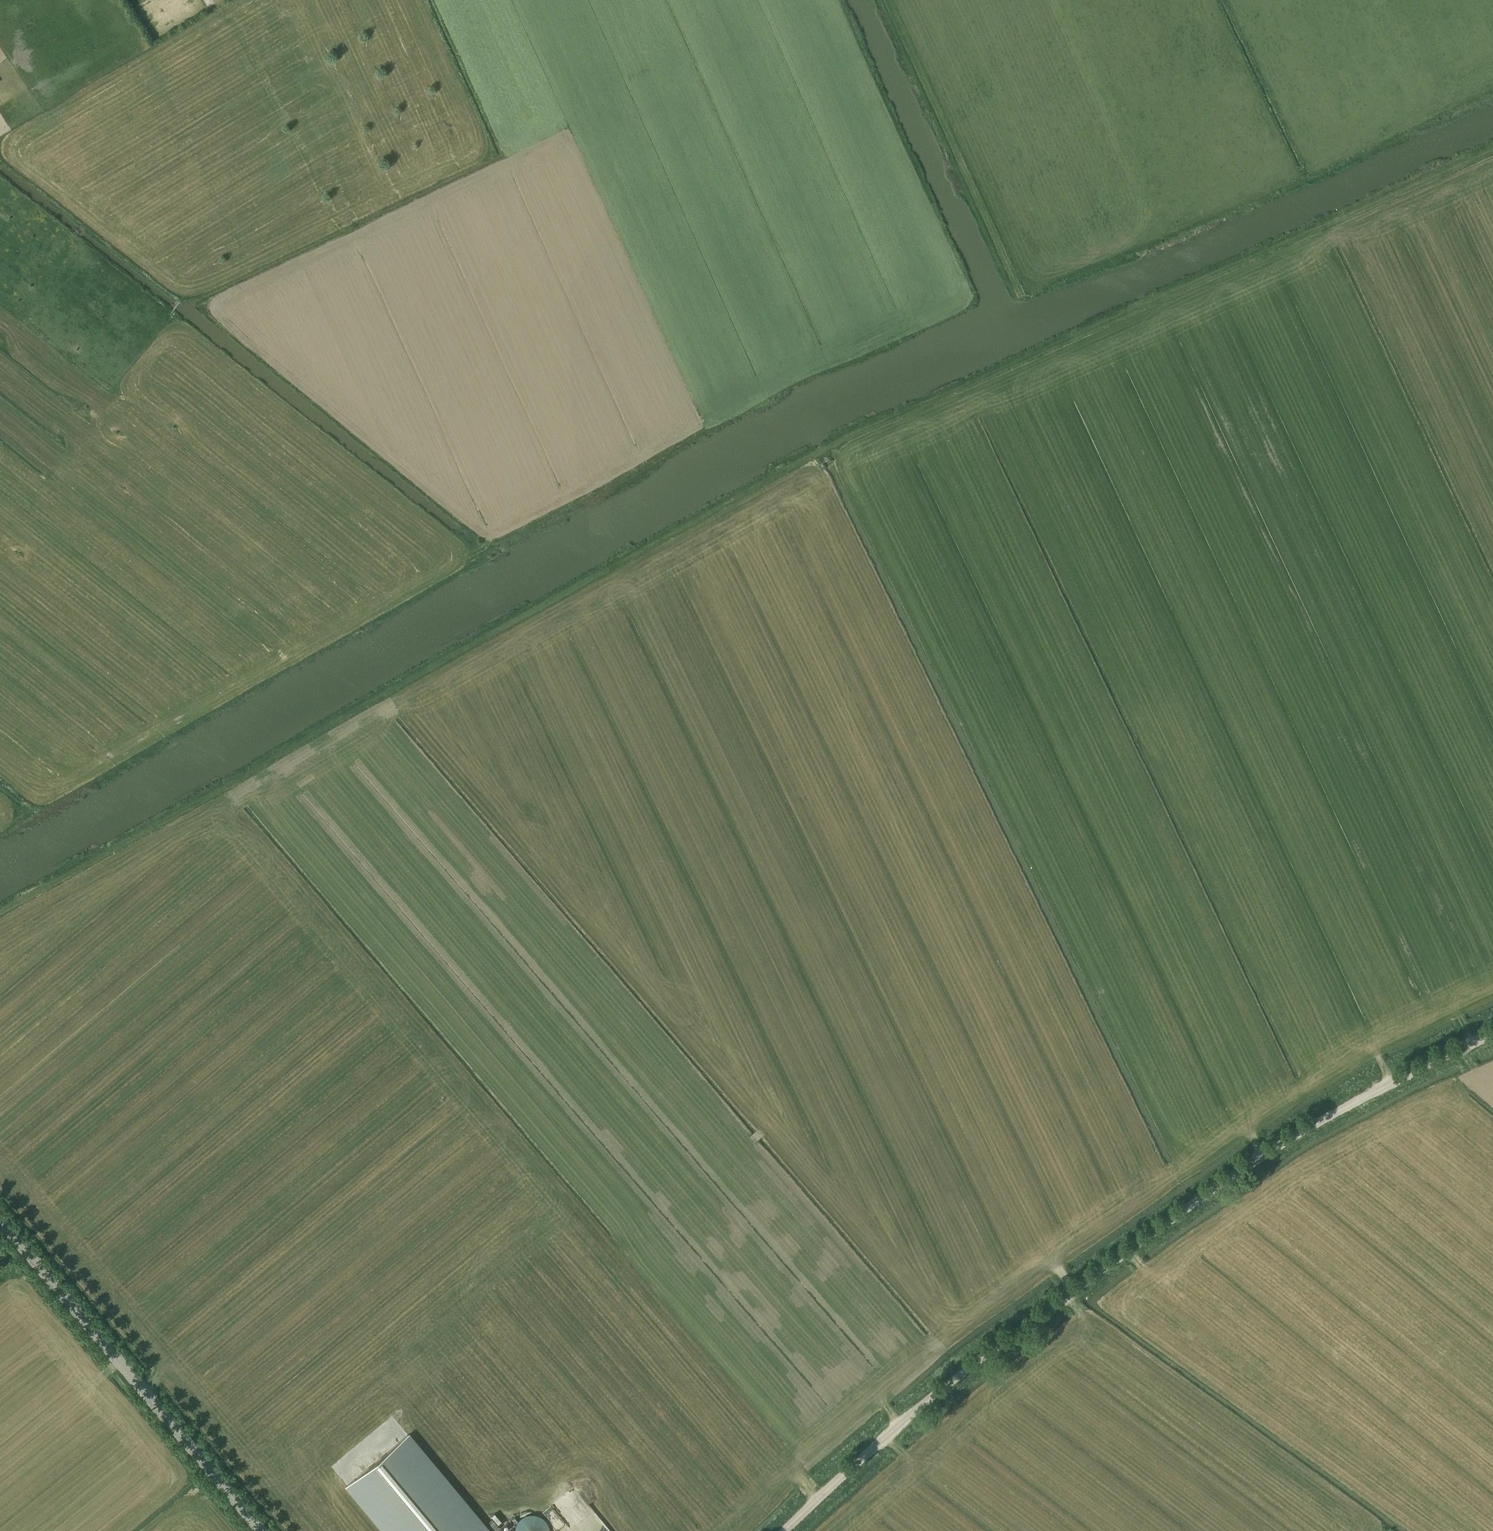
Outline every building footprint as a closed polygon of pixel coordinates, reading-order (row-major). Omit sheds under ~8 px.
[(348,1487),(384,1530),(488,1530),(409,1436),(348,1487)] [(533,1514),(531,1514),(529,1515),(527,1515),(525,1516),(524,1517),(522,1518),(521,1519),(520,1520),(518,1522),(517,1523),(517,1525),(516,1527),(516,1529),(515,1530),(550,1530),(550,1529),(549,1527),(549,1525),(548,1523),(547,1522),(546,1520),(544,1519),(543,1518),(541,1517),(540,1516),(538,1515),(536,1515),(534,1514),(533,1514)]
